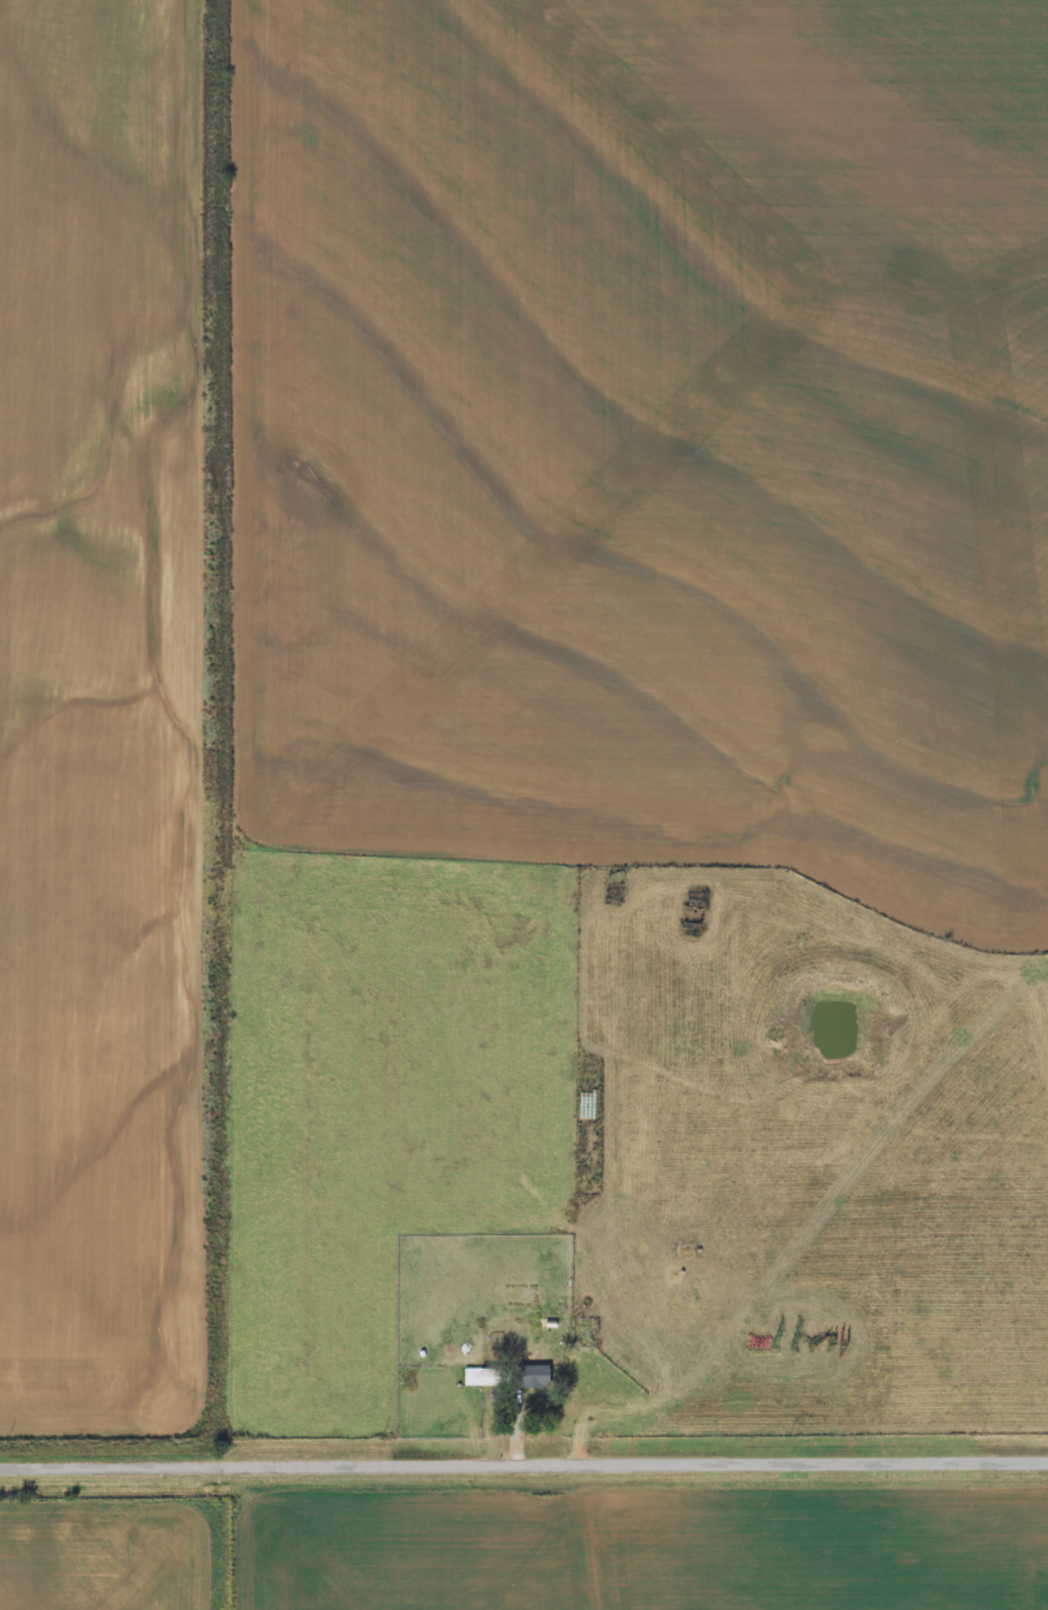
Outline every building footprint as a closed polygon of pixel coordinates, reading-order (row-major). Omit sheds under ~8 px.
[(510,1388),(548,1388),(548,1366),(510,1366),(510,1388)]
